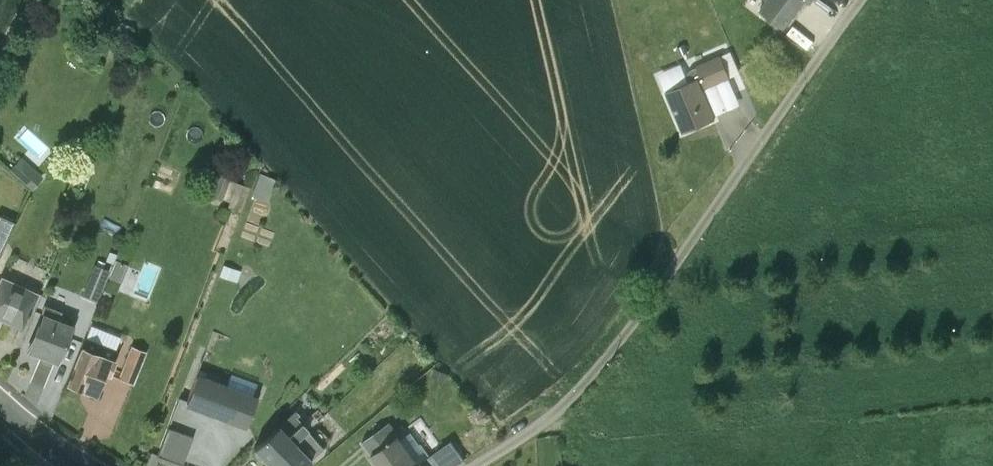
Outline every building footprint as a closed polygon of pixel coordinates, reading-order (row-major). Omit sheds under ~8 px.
[(760,9),(783,29),(805,2),(803,0),(768,0),(760,9)] [(686,78),(687,82),(665,91),(682,134),(715,119),(703,90),(730,79),(720,55),(696,66),(696,67),(692,69),(688,72),(687,75),(686,78)] [(32,144),(12,165),(34,186),(48,172),(39,163),(54,147),(32,127),(24,136),(32,144)] [(255,215),(267,218),(276,173),(260,170),(255,194),(260,195),(255,215)] [(223,171),(213,191),(231,200),(241,180),(223,171)] [(0,230),(0,259),(10,234),(0,230)] [(112,274),(122,278),(129,261),(118,257),(112,274)] [(98,259),(85,292),(100,298),(113,265),(98,259)] [(1,275),(0,277),(0,321),(22,331),(39,293),(1,275)] [(73,327),(42,313),(27,353),(58,365),(73,327)] [(119,353),(84,339),(66,387),(97,398),(105,376),(111,379),(119,353)] [(147,353),(131,347),(118,381),(134,386),(147,353)] [(197,379),(185,408),(245,430),(255,401),(197,379)] [(253,451),(267,465),(272,465),(308,433),(324,417),(318,411),(306,422),(296,412),(253,451)] [(360,444),(370,456),(369,457),(375,465),(415,465),(418,464),(389,424),(360,444)] [(159,458),(182,465),(184,465),(192,441),(168,431),(159,458)] [(325,451),(308,433),(272,465),(307,465),(325,451)] [(415,465),(458,465),(464,462),(451,444),(418,464),(415,465)]
